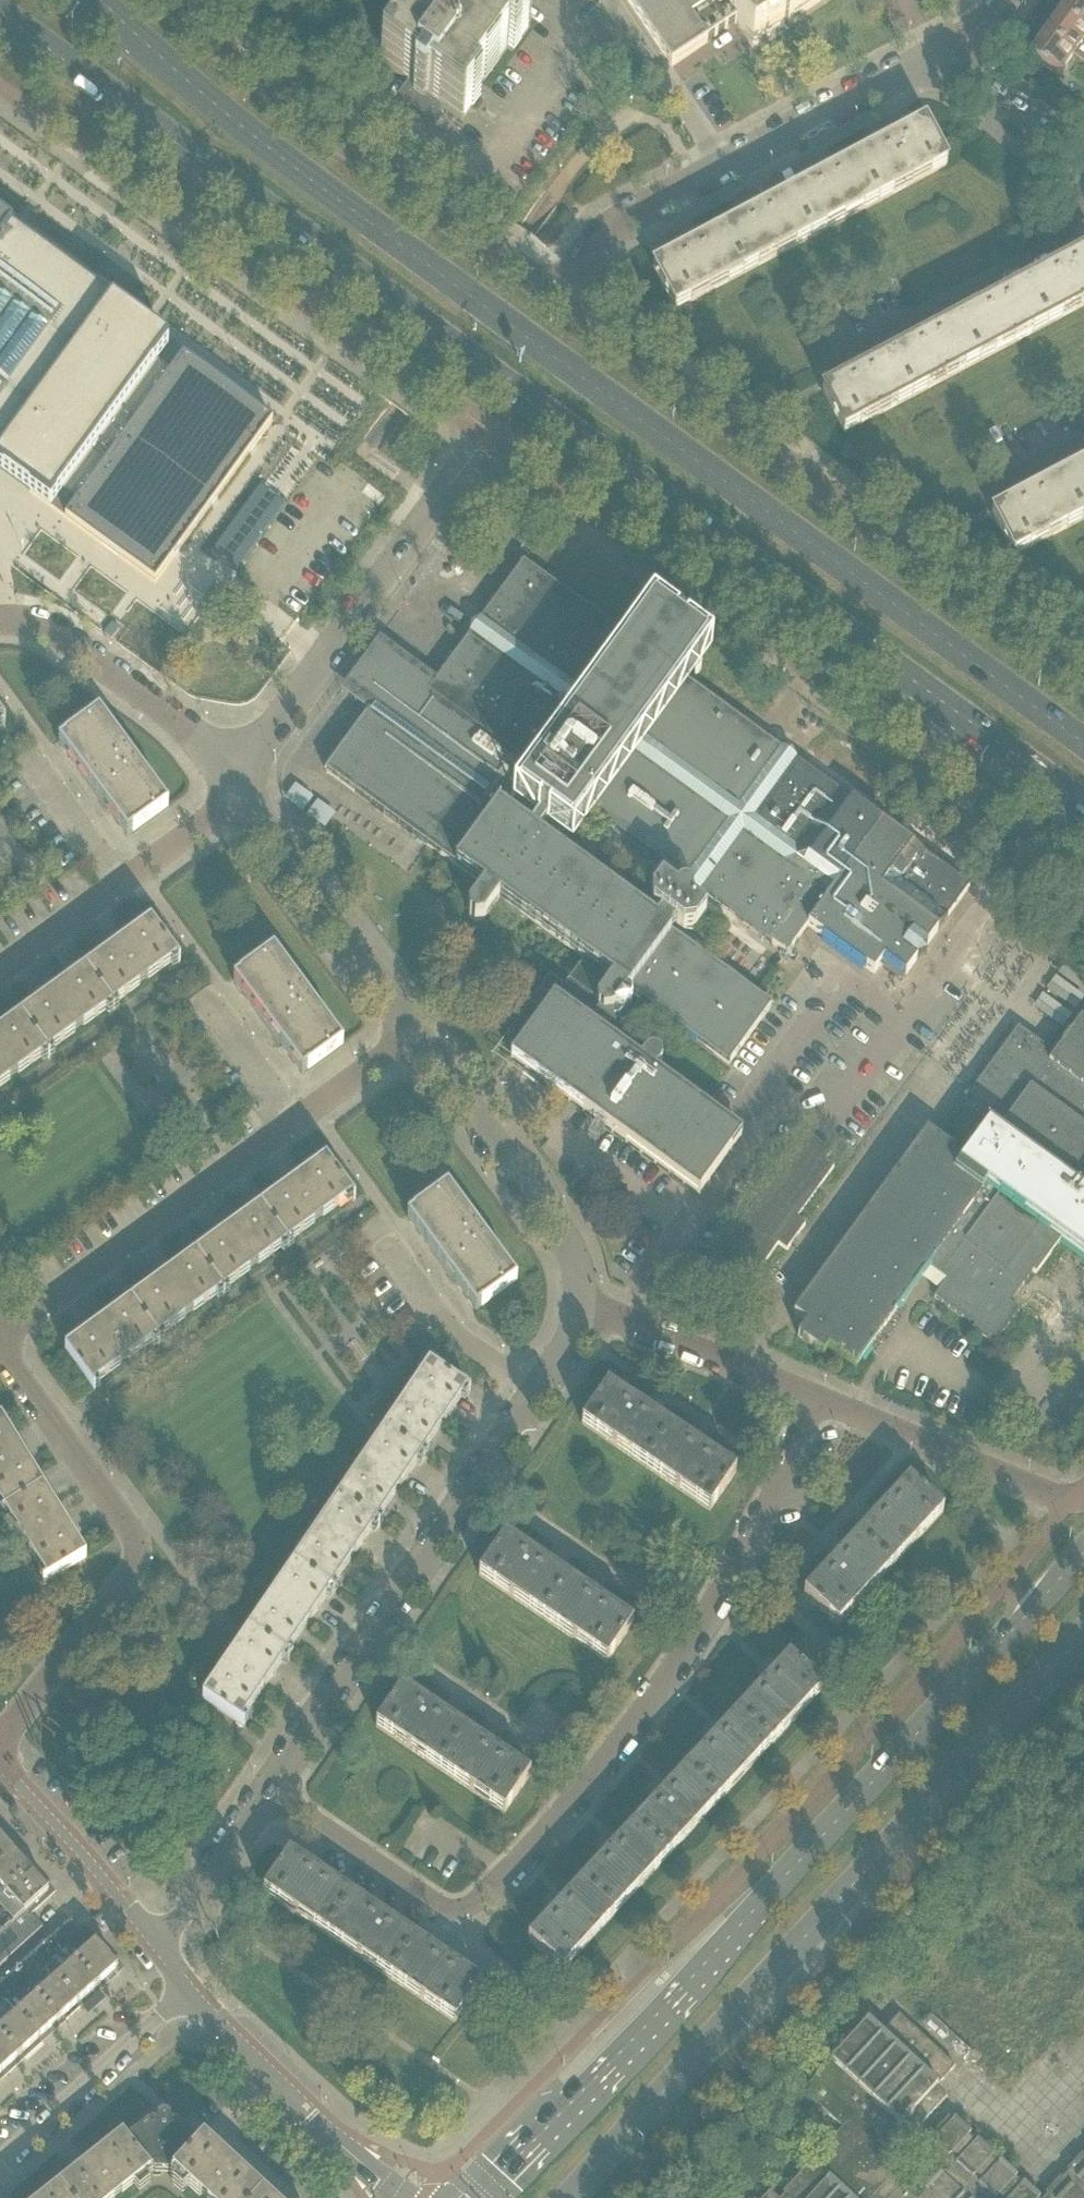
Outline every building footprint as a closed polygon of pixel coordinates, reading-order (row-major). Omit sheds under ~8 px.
[(380,62),(409,83),(401,94),(433,118),(441,106),(461,121),(479,96),(475,93),(508,48),(512,51),(530,27),(494,1),(495,0),(432,0),(402,41),(397,38),(380,62)] [(671,66),(736,23),(752,46),(821,0),(627,0),(671,66)] [(1061,13),(1083,30),(1083,0),(1071,0),(1061,13)] [(1046,34),(1073,54),(1083,62),(1083,30),(1061,13),(1046,34)] [(1073,54),(1046,34),(1030,57),(1057,76),(1073,54)] [(878,150),(857,161),(878,201),(946,165),(924,125),(878,150)] [(835,173),(789,197),(810,237),(878,201),(857,161),(835,173)] [(743,222),(721,233),(743,273),(810,237),(789,197),(743,222)] [(32,488),(29,492),(155,583),(272,422),(147,331),(144,335),(103,305),(106,301),(0,224),(0,464),(32,488)] [(743,273),(721,233),(700,245),(654,269),(675,310),(743,273)] [(1026,284),(1048,324),(1083,305),(1083,253),(1026,284)] [(1026,284),(958,320),(980,360),(1048,324),(1026,284)] [(958,320),(891,356),(912,396),(980,360),(958,320)] [(912,396),(891,356),(823,392),(844,433),(912,396)] [(251,462),(203,536),(232,554),(280,481),(251,462)] [(1060,479),(1081,519),(1083,518),(1083,467),(1060,479)] [(1060,479),(992,515),(1014,555),(1081,519),(1060,479)] [(170,642),(222,571),(193,550),(140,620),(170,642)] [(470,634),(437,680),(394,648),(355,702),(368,711),(325,770),(426,844),(484,886),(468,907),(469,917),(474,921),(483,919),(499,897),(584,959),(568,982),(555,1000),(554,999),(543,1014),(510,1058),(698,1195),(742,1136),(656,1073),(661,1066),(662,1064),(662,1062),(662,1059),(661,1058),(660,1056),(659,1054),(657,1053),(656,1052),(654,1052),(653,1052),(652,1052),(650,1052),(649,1052),(647,1053),(647,1054),(645,1055),(644,1055),(616,1035),(613,1021),(619,1020),(622,1016),(629,1007),(628,1007),(631,1002),(630,995),(626,993),(628,991),(728,1064),(772,1004),(671,931),(675,925),(683,931),(695,929),(705,914),(690,903),(700,890),(787,954),(807,925),(874,973),(879,966),(900,981),(917,959),(926,955),(927,945),(969,887),(970,886),(881,822),(795,760),(791,750),(781,749),(686,680),(696,667),(699,669),(694,675),(695,676),(701,669),(696,665),(706,653),(653,614),(643,627),(639,624),(634,631),(635,632),(639,626),(643,628),(633,641),(523,561),(480,619),(471,624),(470,634)] [(65,740),(59,745),(74,763),(119,825),(127,837),(133,832),(167,808),(99,715),(65,740)] [(284,799),(302,812),(313,798),(295,785),(284,799)] [(306,815),(325,829),(333,817),(335,814),(317,801),(306,815)] [(151,925),(86,972),(114,1011),(115,1011),(110,1005),(174,958),(178,964),(180,964),(151,925)] [(234,983),(255,1011),(257,1009),(284,1045),(281,1047),(302,1075),(308,1070),(308,1071),(342,1046),(273,953),(239,978),(240,979),(234,983)] [(86,972),(21,1020),(49,1059),(50,1058),(46,1052),(109,1006),(114,1012),(114,1011),(86,972)] [(1075,1187),(1083,1174),(1083,1022),(1079,1018),(1048,1062),(1039,1056),(1045,1048),(1016,1028),(937,1138),(925,1130),(793,1314),(807,1323),(797,1337),(823,1355),(827,1349),(854,1368),(929,1264),(948,1277),(933,1298),(974,1327),(972,1330),(994,1346),(1019,1311),(1032,1320),(1040,1309),(1017,1293),(1032,1272),(1036,1275),(1061,1240),(1083,1256),(1083,1194),(1075,1187)] [(0,1035),(0,1086),(44,1053),(49,1059),(21,1020),(0,1035)] [(326,1163),(261,1210),(289,1249),(290,1248),(286,1243),(349,1196),(353,1202),(354,1202),(326,1163)] [(408,1219),(429,1247),(431,1245),(457,1281),(455,1283),(475,1311),(481,1307),(482,1307),(516,1282),(448,1189),(413,1214),(414,1214),(408,1219)] [(261,1210),(196,1257),(224,1297),(225,1296),(221,1290),(285,1243),(289,1249),(261,1210)] [(196,1257),(131,1305),(159,1344),(160,1344),(156,1338),(220,1291),(224,1297),(196,1257)] [(159,1344),(131,1305),(65,1353),(94,1392),(95,1391),(91,1385),(155,1339),(159,1345),(159,1344)] [(431,1370),(386,1435),(424,1461),(424,1460),(418,1456),(462,1391),(468,1395),(469,1394),(429,1367),(428,1368),(431,1370)] [(608,1385),(582,1424),(645,1467),(671,1428),(664,1423),(646,1411),(608,1385)] [(1,1515),(42,1490),(0,1422),(0,1500),(7,1511),(0,1515),(1,1515)] [(671,1428),(645,1467),(710,1511),(736,1473),(692,1443),(671,1428)] [(386,1435),(341,1502),(379,1527),(373,1523),(417,1457),(424,1461),(386,1435)] [(872,1520),(856,1538),(891,1570),(899,1561),(943,1513),(907,1481),(872,1520)] [(42,1490),(1,1515),(1,1516),(7,1512),(49,1580),(43,1584),(43,1585),(85,1560),(42,1490)] [(341,1502),(296,1568),(334,1594),(334,1593),(328,1589),(372,1524),(378,1528),(379,1527),(341,1502)] [(505,1536),(478,1575),(542,1618),(568,1580),(560,1574),(542,1562),(505,1536)] [(834,1561),(804,1595),(839,1626),(891,1570),(856,1538),(850,1545),(840,1555),(834,1561)] [(296,1568),(251,1635),(288,1660),(289,1660),(283,1656),(327,1590),(333,1594),(334,1594),(296,1568)] [(568,1580),(542,1618),(607,1662),(633,1624),(568,1580)] [(288,1660),(251,1635),(206,1701),(204,1699),(203,1700),(243,1727),(244,1726),(237,1722),(282,1657),(288,1661),(288,1660)] [(766,1682),(737,1714),(770,1745),(822,1689),(789,1658),(782,1665),(766,1682)] [(376,1726),(439,1769),(465,1731),(450,1721),(439,1713),(402,1688),(376,1726)] [(708,1745),(684,1771),(718,1802),(770,1745),(737,1714),(725,1727),(708,1745)] [(465,1731),(439,1769),(504,1813),(530,1775),(485,1744),(465,1731)] [(669,1787),(632,1827),(666,1858),(718,1802),(684,1771),(669,1787)] [(617,1843),(580,1883),(614,1915),(666,1858),(632,1827),(617,1843)] [(0,1840),(0,1900),(30,1873),(0,1840)] [(289,1854),(263,1892),(327,1935),(353,1897),(289,1854)] [(42,1928),(41,1927),(40,1928),(35,1922),(30,1926),(22,1917),(48,1894),(30,1873),(0,1900),(0,1966),(42,1928)] [(614,1915),(580,1883),(565,1900),(528,1940),(562,1971),(614,1915)] [(327,1935),(391,1979),(417,1941),(353,1897),(327,1935)] [(698,2197),(958,2197),(1005,2148),(1023,2129),(1044,2106),(1079,2141),(1083,2135),(1083,2033),(1049,2000),(1054,1994),(965,1911),(909,1971),(916,1978),(814,2088),(802,2100),(795,2094),(698,2197)] [(72,1919),(52,1937),(98,1988),(118,1971),(72,1919)] [(52,1937),(32,1955),(78,2006),(98,1988),(52,1937)] [(417,1941),(391,1979),(455,2022),(476,1991),(481,1984),(417,1941)] [(32,1955),(13,1972),(59,2023),(78,2006),(32,1955)] [(0,1984),(0,1997),(39,2041),(59,2023),(13,1972),(0,1984)] [(20,2058),(39,2041),(0,1997),(0,2037),(20,2058)] [(513,2002),(504,2012),(515,2022),(524,2013),(513,2002)] [(0,2076),(20,2058),(0,2037),(0,2076)] [(199,2145),(178,2125),(175,2129),(169,2129),(170,2118),(167,2115),(161,2115),(158,2117),(157,2123),(157,2129),(152,2128),(149,2124),(126,2142),(123,2137),(122,2138),(152,2175),(152,2174),(150,2172),(152,2170),(158,2166),(166,2166),(172,2171),(173,2173),(170,2176),(171,2176),(199,2145)] [(1023,2129),(1005,2148),(1009,2152),(1042,2182),(1059,2163),(1023,2129)] [(122,2138),(107,2150),(106,2151),(91,2163),(90,2163),(75,2175),(74,2176),(60,2187),(62,2190),(68,2197),(113,2197),(120,2192),(121,2194),(122,2194),(123,2194),(133,2185),(134,2184),(149,2173),(151,2175),(152,2175),(122,2138)] [(204,2143),(203,2141),(201,2143),(199,2145),(171,2176),(171,2177),(174,2174),(188,2187),(188,2188),(199,2197),(200,2197),(201,2196),(204,2197),(260,2197),(262,2196),(204,2143)] [(993,2169),(1025,2197),(1027,2197),(1042,2182),(1009,2152),(993,2169)] [(977,2186),(991,2197),(1025,2197),(993,2169),(977,2186)] [(966,2197),(991,2197),(977,2186),(966,2197)] [(62,2190),(60,2187),(60,2188),(59,2188),(47,2197),(68,2197),(62,2190)]
